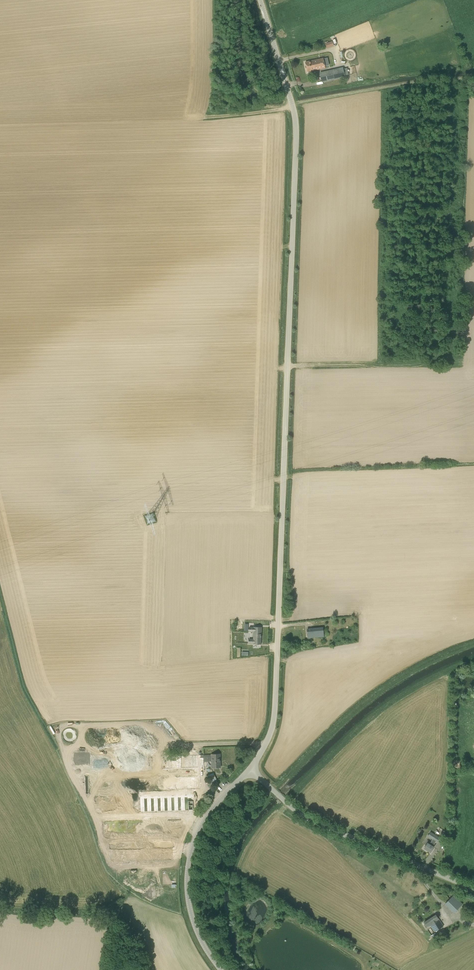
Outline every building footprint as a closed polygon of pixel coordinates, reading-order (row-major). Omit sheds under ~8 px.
[(307,72),(325,68),(323,58),(305,62),(307,72)] [(322,81),(345,76),(343,69),(320,74),(322,81)] [(253,632),(253,636),(261,636),(261,627),(254,627),(249,627),(249,632),(253,632)] [(323,627),(307,629),(308,638),(324,637),(323,627)] [(261,644),(261,636),(253,636),(253,639),(249,639),(249,644),(253,644),(261,644)] [(74,737),(76,737),(76,728),(64,728),(64,741),(74,741),(74,737)] [(85,792),(133,791),(133,797),(98,799),(99,814),(137,812),(138,820),(103,821),(103,837),(140,836),(140,845),(112,846),(113,862),(173,860),(172,844),(142,845),(142,836),(181,835),(180,819),(166,820),(166,819),(150,819),(150,817),(145,817),(145,818),(143,818),(143,819),(141,819),(141,812),(193,810),(194,800),(197,800),(197,795),(194,795),(138,797),(138,790),(200,789),(200,775),(203,775),(203,769),(204,769),(203,762),(211,761),(211,768),(220,767),(220,754),(211,754),(211,755),(203,755),(90,758),(90,753),(71,754),(72,773),(90,772),(132,771),(132,775),(85,777),(85,792)] [(437,842),(440,837),(434,834),(430,831),(428,836),(433,839),(430,844),(428,842),(424,848),(430,852),(434,846),(433,846),(436,842),(437,842)] [(463,904),(454,895),(445,904),(454,913),(463,904)] [(424,923),(426,926),(429,924),(434,932),(443,926),(436,915),(424,923)]
